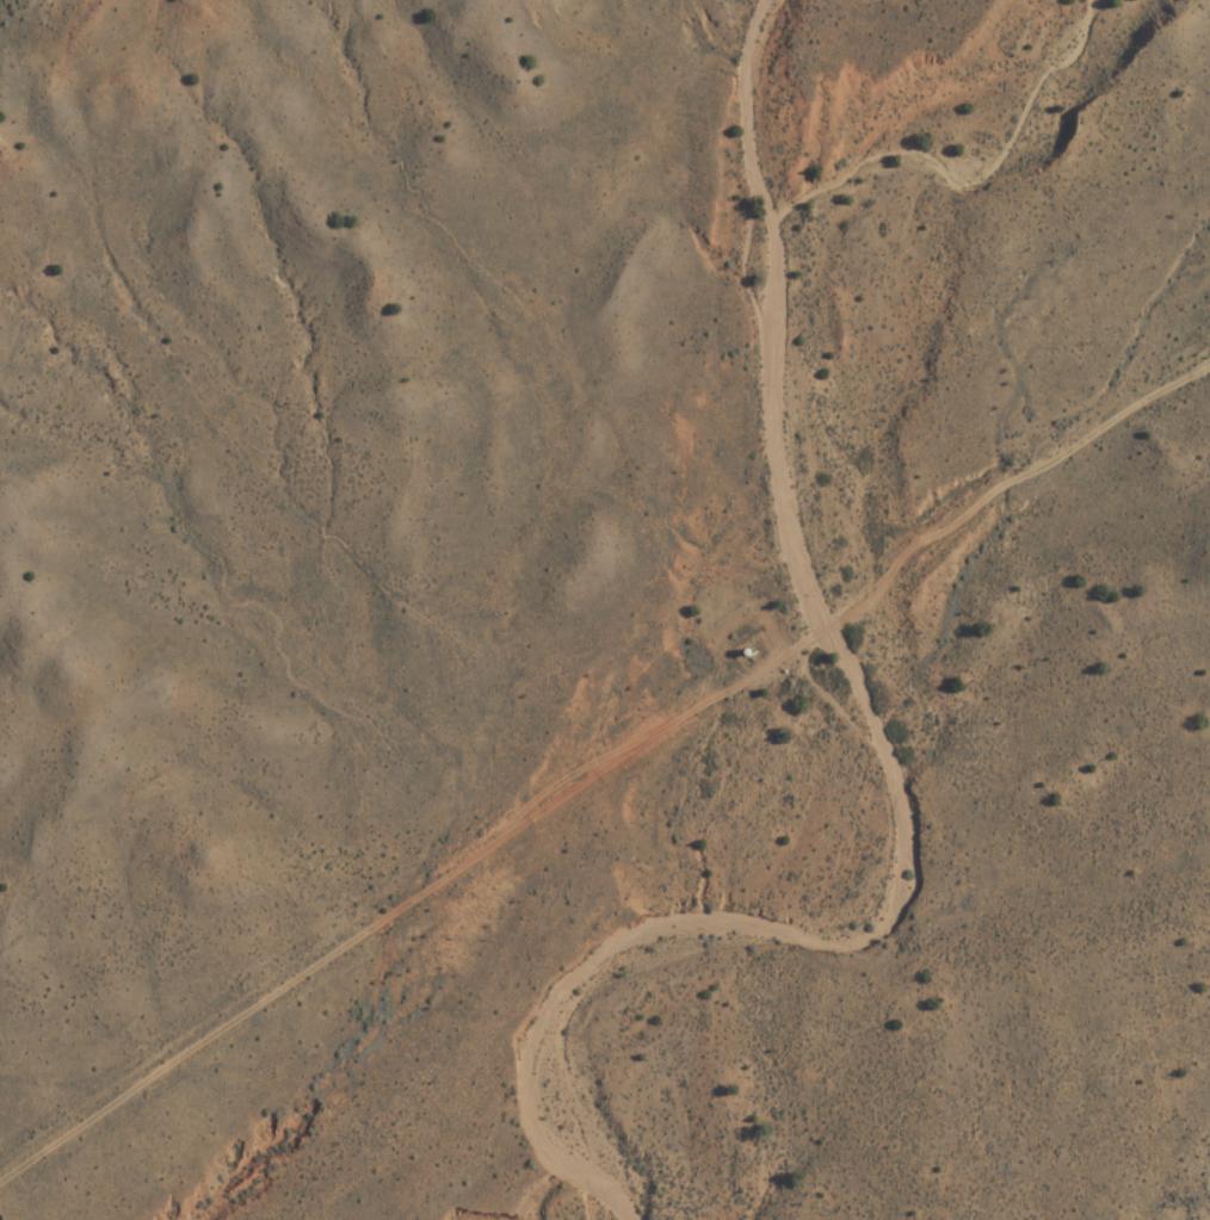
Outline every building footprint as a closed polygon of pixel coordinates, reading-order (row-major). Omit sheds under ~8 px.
[(747,654),(746,655),(745,655),(743,655),(742,654),(741,652),(741,651),(741,650),(741,649),(742,648),(743,646),(745,646),(746,646),(747,648),(748,648),(749,649),(749,650),(749,651),(748,652),(747,654)]
